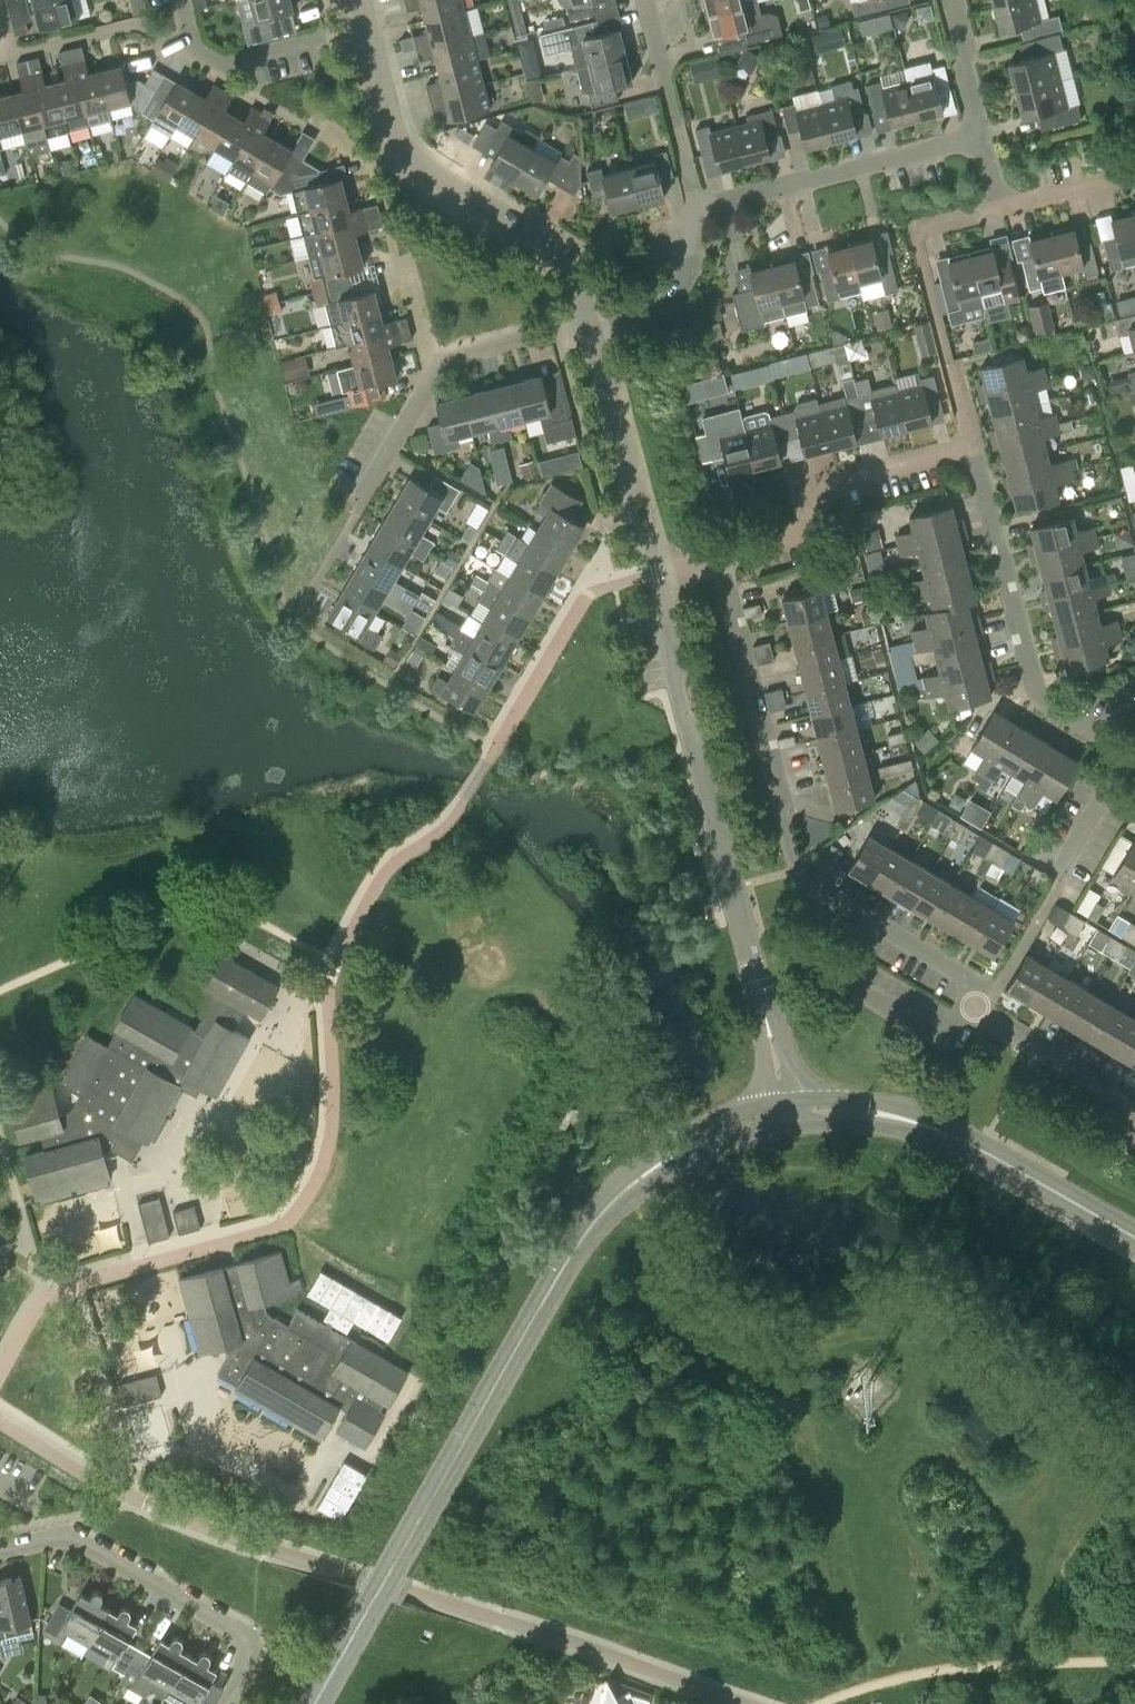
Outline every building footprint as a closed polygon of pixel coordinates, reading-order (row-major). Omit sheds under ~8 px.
[(72,0),(52,0),(33,5),(40,29),(77,19),(72,0)] [(192,10),(206,6),(205,0),(190,0),(192,10)] [(290,0),(250,0),(258,33),(271,30),(293,24),(289,12),(293,11),(290,0)] [(464,10),(461,0),(404,0),(407,11),(422,7),(425,20),(464,10)] [(515,36),(525,34),(517,0),(506,0),(515,36)] [(559,4),(566,8),(569,20),(595,14),(592,0),(593,0),(559,0),(559,4)] [(706,14),(744,4),(757,1),(756,0),(702,0),(706,14)] [(877,0),(858,0),(858,1),(850,3),(854,17),(880,10),(877,0)] [(1041,21),(1035,0),(1011,0),(993,5),(1000,32),(1020,26),(1023,40),(1061,29),(1058,16),(1041,21)] [(744,4),(706,14),(713,38),(742,30),(746,43),(781,33),(776,15),(768,12),(760,14),(757,1),(744,4)] [(416,48),(470,35),(464,10),(425,20),(428,32),(413,36),(416,48)] [(907,13),(893,17),(896,30),(904,28),(908,20),(907,13)] [(826,14),(816,17),(819,27),(829,25),(826,14)] [(544,21),(546,29),(564,24),(562,16),(544,21)] [(878,20),(881,34),(894,31),(891,17),(878,20)] [(625,56),(618,29),(601,34),(597,20),(539,35),(544,54),(571,48),(576,68),(625,56)] [(25,22),(12,25),(15,35),(28,32),(25,22)] [(834,50),(847,47),(843,29),(829,32),(834,50)] [(1008,63),(1015,91),(1061,79),(1054,52),(1063,49),(1059,34),(1033,40),(1037,56),(1008,63)] [(438,69),(477,59),(470,35),(416,48),(420,61),(435,57),(438,69)] [(518,43),(522,56),(535,53),(531,40),(518,43)] [(84,59),(81,45),(70,48),(89,126),(111,120),(108,107),(98,71),(88,74),(84,59)] [(70,48),(59,51),(66,79),(56,82),(68,131),(89,126),(70,48)] [(740,62),(755,71),(762,58),(747,49),(740,62)] [(853,53),(847,55),(850,65),(856,63),(853,53)] [(631,82),(625,56),(576,68),(583,91),(588,93),(591,106),(617,100),(614,87),(631,82)] [(41,70),(38,57),(27,60),(46,137),(68,131),(56,82),(45,85),(41,70)] [(690,64),(694,79),(719,73),(715,57),(690,64)] [(429,98),(483,84),(477,59),(438,69),(441,81),(426,85),(429,98)] [(27,60),(16,62),(20,75),(23,91),(12,93),(22,129),(25,142),(46,137),(27,60)] [(903,68),(907,82),(916,118),(941,112),(937,95),(950,91),(943,65),(931,69),(929,61),(903,68)] [(121,65),(98,71),(108,107),(130,101),(131,106),(141,112),(163,76),(151,69),(143,82),(138,79),(125,83),(121,65)] [(163,76),(141,112),(153,119),(150,124),(169,136),(195,93),(176,81),(175,83),(163,76)] [(1068,106),(1061,79),(1015,91),(1023,118),(1051,111),(1055,126),(1081,119),(1077,104),(1068,106)] [(831,86),(835,101),(821,104),(830,141),(856,134),(851,117),(864,113),(857,88),(853,89),(850,80),(831,86)] [(891,125),(916,118),(907,82),(882,88),(881,82),(867,85),(874,111),(887,108),(891,125)] [(490,110),(483,84),(429,98),(432,110),(447,106),(451,120),(490,110)] [(171,137),(177,125),(195,136),(222,91),(213,85),(205,98),(195,93),(169,136),(171,137)] [(805,147),(830,141),(821,104),(817,90),(792,97),(794,104),(781,107),(788,133),(801,130),(805,147)] [(222,91),(195,136),(215,147),(233,115),(224,110),(232,96),(222,91)] [(22,129),(12,93),(0,96),(0,135),(22,129)] [(654,97),(640,101),(644,116),(658,112),(654,97)] [(233,115),(215,147),(234,158),(261,113),(251,108),(243,121),(233,115)] [(746,116),(747,123),(735,126),(744,163),(769,156),(765,139),(778,136),(771,110),(746,116)] [(227,171),(246,181),(272,138),(262,132),(270,119),(261,113),(234,158),(227,171)] [(490,165),(513,179),(532,148),(519,140),(524,133),(501,119),(487,143),(499,150),(490,165)] [(141,138),(159,145),(163,133),(145,126),(141,138)] [(719,169),(744,163),(735,126),(710,133),(708,126),(695,129),(702,155),(715,152),(719,169)] [(461,127),(455,136),(467,143),(473,134),(461,127)] [(292,150),(272,138),(246,181),(266,193),(269,188),(280,194),(291,191),(295,190),(291,175),(303,158),(291,151),(292,150)] [(555,162),(532,148),(513,179),(537,193),(546,178),(558,185),(574,194),(580,184),(580,157),(574,153),(569,161),(559,155),(555,162)] [(654,162),(628,169),(638,204),(664,197),(660,180),(673,176),(666,151),(652,154),(654,162)] [(73,158),(61,161),(64,175),(77,172),(73,158)] [(150,170),(160,177),(168,181),(175,169),(158,158),(150,170)] [(295,190),(291,191),(297,213),(346,201),(340,178),(323,183),(320,170),(321,169),(303,158),(291,175),(295,190)] [(611,211),(638,204),(628,169),(602,176),(600,168),(587,171),(593,197),(607,194),(611,211)] [(173,177),(170,182),(177,186),(180,181),(173,177)] [(346,201),(297,213),(303,235),(367,218),(364,207),(349,211),(346,201)] [(1133,213),(1111,219),(1115,236),(1103,239),(1110,270),(1124,266),(1134,264),(1134,222),(1133,213)] [(380,215),(367,218),(303,235),(308,256),(357,244),(355,233),(382,226),(380,215)] [(1073,229),(1051,234),(1061,272),(1082,266),(1085,276),(1098,273),(1090,242),(1078,246),(1073,229)] [(1065,287),(1061,272),(1051,234),(1029,240),(1034,257),(1021,260),(1029,291),(1042,287),(1043,293),(1065,287)] [(871,240),(849,245),(859,282),(861,292),(863,299),(898,290),(888,253),(876,257),(871,240)] [(360,254),(357,244),(308,256),(314,279),(310,280),(313,292),(377,276),(374,263),(367,265),(364,253),(360,254)] [(840,298),(861,292),(859,282),(849,245),(827,251),(832,268),(819,271),(827,301),(840,298)] [(992,250),(970,255),(979,292),(1001,287),(1003,297),(1017,294),(1009,264),(996,267),(992,250)] [(958,298),(979,292),(970,255),(948,261),(952,278),(940,281),(947,311),(960,308),(958,298)] [(793,260),(771,265),(785,316),(806,310),(805,307),(818,303),(811,273),(798,277),(793,260)] [(764,324),(764,321),(785,316),(771,265),(750,271),(754,288),(732,294),(741,330),(764,324)] [(325,303),(330,325),(379,312),(377,302),(381,301),(378,289),(380,289),(377,276),(313,292),(316,305),(325,303)] [(277,293),(262,297),(264,305),(279,302),(277,293)] [(1127,298),(1116,300),(1119,315),(1130,313),(1127,298)] [(1047,300),(1028,305),(1036,339),(1056,334),(1047,300)] [(282,310),(279,302),(264,305),(267,314),(282,310)] [(718,309),(709,312),(712,322),(720,319),(718,309)] [(887,310),(873,313),(877,331),(892,328),(887,310)] [(409,328),(406,317),(382,323),(379,312),(330,325),(336,347),(349,343),(409,328)] [(1134,352),(1134,351),(1134,326),(1128,328),(1125,317),(1113,320),(1118,336),(1129,333),(1134,352)] [(935,350),(928,323),(915,327),(922,354),(935,350)] [(409,328),(349,343),(354,365),(390,355),(388,345),(412,339),(409,328)] [(972,341),(975,352),(991,348),(988,337),(972,341)] [(806,353),(810,367),(835,361),(836,363),(848,360),(844,343),(806,353)] [(390,355),(354,365),(336,369),(342,392),(349,391),(352,403),(384,394),(381,382),(396,378),(390,355)] [(283,378),(303,372),(299,357),(278,362),(283,378)] [(978,384),(980,393),(1045,377),(1043,367),(1026,372),(1022,357),(980,368),(984,383),(978,384)] [(785,360),(772,363),(775,375),(788,372),(785,360)] [(732,386),(767,380),(764,364),(729,371),(732,386)] [(728,391),(723,373),(696,380),(683,384),(687,401),(701,398),(728,391)] [(921,385),(897,391),(906,428),(931,421),(927,404),(939,401),(933,375),(919,378),(921,385)] [(540,376),(514,382),(523,418),(539,414),(542,426),(545,425),(550,442),(576,435),(571,417),(566,418),(557,381),(543,384),(540,376)] [(835,407),(821,411),(830,447),(855,441),(851,423),(864,420),(854,381),(852,377),(842,380),(846,397),(833,400),(835,407)] [(1049,400),(1046,386),(1047,386),(1045,377),(980,393),(983,402),(988,401),(992,415),(1034,404),(1049,400)] [(881,434),(906,428),(897,391),(895,385),(870,391),(867,378),(854,381),(864,420),(876,417),(881,434)] [(523,418),(514,382),(488,389),(501,441),(512,438),(508,422),(523,418)] [(501,441),(488,389),(462,396),(472,432),(487,428),(491,443),(501,441)] [(353,407),(352,403),(350,395),(331,400),(334,408),(335,412),(348,409),(353,407)] [(456,436),(472,432),(462,396),(436,403),(441,422),(427,426),(434,453),(459,447),(456,436)] [(805,454),(830,447),(821,411),(817,398),(795,403),(793,407),(794,410),(781,414),(788,440),(801,436),(805,454)] [(990,431),(992,440),(1057,423),(1054,414),(1037,418),(1034,404),(992,415),(995,429),(990,431)] [(743,421),(745,430),(754,467),(780,460),(775,443),(788,440),(781,414),(769,417),(768,414),(764,412),(745,416),(743,421)] [(1000,447),(1004,461),(1046,451),(1042,437),(1059,432),(1057,423),(992,440),(995,448),(1000,447)] [(729,473),(754,467),(745,430),(720,437),(718,429),(705,433),(712,459),(725,456),(729,473)] [(1002,477),(1004,486),(1069,470),(1066,460),(1049,465),(1046,451),(1004,461),(1007,476),(1002,477)] [(580,466),(577,453),(558,457),(562,471),(580,466)] [(526,479),(538,476),(533,461),(522,464),(526,479)] [(1131,464),(1119,467),(1123,482),(1134,479),(1131,464)] [(512,483),(509,469),(494,472),(497,487),(512,483)] [(1071,479),(1069,470),(1004,486),(1006,495),(1012,494),(1016,509),(1058,498),(1054,483),(1071,479)] [(410,477),(396,501),(428,520),(436,506),(446,512),(459,490),(435,475),(428,488),(410,477)] [(535,510),(545,516),(537,530),(569,549),(583,525),(570,518),(580,500),(551,484),(535,510)] [(428,520),(396,501),(382,524),(428,551),(433,542),(420,534),(428,520)] [(896,536),(898,545),(963,528),(961,519),(955,521),(951,506),(909,517),(913,531),(896,536)] [(1028,544),(1030,553),(1095,537),(1093,527),(1076,532),(1072,517),(1030,528),(1034,543),(1028,544)] [(428,551),(382,524),(369,547),(401,566),(409,552),(423,560),(428,551)] [(476,530),(467,525),(460,537),(469,541),(476,530)] [(965,537),(963,528),(898,545),(901,554),(918,550),(921,564),(963,553),(960,539),(965,537)] [(503,541),(556,572),(569,549),(537,530),(529,544),(515,536),(508,532),(503,541)] [(862,534),(866,550),(882,546),(878,530),(862,534)] [(1038,561),(1042,575),(1084,564),(1080,550),(1097,546),(1095,537),(1030,553),(1033,562),(1038,561)] [(510,576),(542,595),(556,572),(503,541),(497,550),(518,562),(510,576)] [(401,566),(369,547),(355,570),(428,613),(434,604),(393,580),(401,566)] [(446,563),(455,568),(461,557),(452,552),(446,563)] [(967,567),(963,553),(921,564),(925,578),(908,582),(910,591),(975,575),(972,566),(967,567)] [(452,566),(441,560),(434,572),(445,578),(452,566)] [(1040,591),(1042,600),(1107,583),(1105,574),(1088,578),(1084,564),(1042,575),(1046,589),(1040,591)] [(483,591),(528,618),(542,595),(510,576),(495,567),(486,581),(476,575),(470,584),(483,591)] [(428,613),(355,570),(341,593),(373,612),(382,598),(395,606),(409,614),(414,605),(428,614),(428,613)] [(977,584),(975,575),(910,591),(912,601),(929,596),(933,610),(967,602),(975,600),(971,585),(977,584)] [(1109,593),(1107,583),(1042,600),(1045,609),(1050,607),(1054,622),(1096,611),(1092,597),(1109,593)] [(837,609),(831,585),(782,598),(788,622),(826,612),(837,609)] [(862,588),(850,591),(853,602),(865,600),(862,588)] [(464,596),(451,589),(445,599),(458,606),(464,596)] [(483,622),(515,641),(528,618),(483,591),(477,600),(491,608),(483,622)] [(365,626),(373,612),(341,593),(328,616),(353,631),(350,636),(367,646),(374,650),(383,636),(365,626)] [(911,631),(913,640),(978,624),(976,615),(970,616),(967,602),(933,610),(924,612),(928,626),(911,631)] [(762,613),(760,604),(742,608),(745,617),(762,613)] [(455,637),(461,628),(462,627),(436,611),(429,622),(455,637)] [(1052,637),(1054,646),(1119,630),(1117,621),(1100,625),(1096,611),(1054,622),(1058,636),(1052,637)] [(794,645),(832,635),(826,612),(788,622),(794,645)] [(871,612),(861,614),(864,625),(873,623),(871,612)] [(455,637),(501,664),(515,641),(483,622),(475,636),(461,628),(455,637)] [(933,645),(936,659),(978,649),(975,634),(980,633),(978,624),(913,640),(916,649),(933,645)] [(1121,639),(1119,630),(1054,646),(1057,655),(1062,654),(1066,669),(1108,658),(1104,643),(1121,639)] [(845,634),(833,637),(832,635),(794,645),(800,668),(838,658),(850,655),(845,634)] [(434,643),(422,636),(417,645),(429,652),(434,643)] [(455,668),(487,687),(501,664),(455,637),(450,646),(464,654),(455,668)] [(770,642),(752,646),(755,655),(772,650),(770,642)] [(424,655),(415,649),(408,660),(417,665),(424,655)] [(923,677),(925,687),(990,670),(987,661),(982,663),(978,649),(936,659),(940,673),(923,677)] [(400,656),(390,650),(384,660),(394,666),(400,656)] [(757,665),(775,660),(772,650),(755,655),(757,665)] [(838,658),(800,668),(806,692),(844,682),(838,658)] [(474,711),(487,687),(455,668),(447,682),(437,676),(429,690),(444,699),(447,695),(474,711)] [(990,670),(925,687),(909,691),(911,701),(928,696),(944,692),(948,706),(990,696),(986,681),(992,679),(990,670)] [(844,682),(806,692),(812,715),(850,705),(844,682)] [(782,689),(765,694),(767,702),(784,697),(782,689)] [(769,712),(787,708),(784,697),(767,702),(769,712)] [(850,705),(812,715),(818,738),(856,728),(850,705)] [(975,770),(984,775),(1018,718),(1010,713),(1007,718),(994,710),(972,748),(984,755),(975,770)] [(1001,765),(1013,773),(1036,735),(1023,728),(1026,723),(1018,718),(984,775),(992,780),(1001,765)] [(856,728),(818,738),(824,762),(862,752),(856,728)] [(928,731),(914,742),(923,753),(937,742),(928,731)] [(889,746),(906,741),(903,732),(887,736),(889,746)] [(796,745),(794,735),(776,738),(779,749),(796,745)] [(1017,795),(1025,800),(1059,743),(1051,738),(1048,743),(1036,735),(1013,773),(1026,780),(1017,795)] [(1067,748),(1059,743),(1025,800),(1033,805),(1042,790),(1055,798),(1077,761),(1064,753),(1067,748)] [(862,752),(824,762),(830,785),(868,775),(862,752)] [(913,770),(910,759),(894,764),(897,774),(913,770)] [(881,778),(897,774),(894,764),(878,768),(881,778)] [(874,799),(868,775),(830,785),(836,809),(874,799)] [(914,796),(906,811),(914,815),(916,812),(922,801),(914,796)] [(954,797),(949,805),(959,811),(966,801),(959,796),(954,797)] [(950,837),(959,822),(939,810),(932,821),(930,825),(950,837)] [(905,829),(914,815),(906,811),(898,825),(905,829)] [(959,842),(968,827),(959,822),(950,837),(959,842)] [(848,869),(869,881),(889,847),(868,835),(848,869)] [(1129,895),(1134,884),(1134,841),(1132,840),(1112,874),(1125,881),(1120,890),(1129,895)] [(984,858),(992,862),(1001,847),(993,843),(984,858)] [(889,893),(910,859),(889,847),(869,881),(889,893)] [(1009,852),(1001,847),(992,862),(1000,867),(1009,852)] [(910,906),(930,871),(910,859),(889,893),(910,906)] [(1034,887),(1043,872),(1035,867),(1026,882),(1034,887)] [(931,918),(951,884),(930,871),(910,906),(931,918)] [(952,930),(972,896),(951,884),(931,918),(952,930)] [(972,896),(952,930),(972,942),(993,908),(972,896)] [(1087,917),(1095,921),(1104,906),(1096,902),(1087,917)] [(1049,920),(1056,924),(1067,931),(1076,916),(1058,905),(1049,920)] [(1014,921),(993,908),(972,942),(994,955),(1014,921)] [(1085,921),(1076,916),(1067,931),(1076,936),(1085,921)] [(1129,941),(1134,931),(1134,924),(1131,921),(1122,937),(1129,941)] [(1101,951),(1110,936),(1097,928),(1089,943),(1101,951)] [(1117,941),(1110,936),(1101,951),(1110,956),(1117,941)] [(1126,946),(1117,941),(1110,956),(1117,960),(1126,946)] [(1005,988),(1026,1000),(1047,966),(1025,953),(1005,988)] [(88,1032),(59,1083),(80,1094),(70,1111),(59,1114),(48,1075),(36,1078),(39,1089),(8,1097),(19,1138),(20,1140),(41,1134),(45,1150),(24,1155),(36,1198),(110,1178),(101,1147),(110,1145),(111,1148),(132,1160),(144,1140),(147,1142),(179,1086),(196,1095),(201,1086),(216,1095),(249,1037),(232,1028),(243,1009),(260,1018),(278,986),(223,956),(205,987),(216,993),(194,1031),(189,1029),(191,1026),(133,994),(115,1027),(117,1029),(107,1045),(88,1034),(89,1033),(88,1032)] [(1047,966),(1026,1000),(1047,1013),(1067,978),(1047,966)] [(1067,978),(1047,1013),(1068,1025),(1088,991),(1067,978)] [(1088,991),(1068,1025),(1089,1037),(1109,1003),(1088,991)] [(1109,1003),(1089,1037),(1109,1049),(1129,1015),(1109,1003)] [(1109,1049),(1130,1062),(1134,1053),(1134,1018),(1129,1015),(1109,1049)] [(567,1126),(576,1109),(566,1103),(553,1126),(563,1132),(567,1126)] [(164,1215),(159,1198),(138,1204),(142,1221),(164,1215)] [(221,1267),(179,1278),(199,1352),(230,1344),(233,1352),(229,1353),(217,1374),(237,1386),(235,1390),(292,1423),(320,1438),(339,1405),(347,1410),(336,1430),(365,1446),(384,1413),(379,1410),(384,1401),(388,1404),(407,1371),(346,1336),(355,1321),(388,1340),(401,1317),(320,1270),(307,1293),(331,1307),(322,1323),(296,1308),(295,1309),(296,1310),(288,1325),(267,1313),(263,1301),(302,1290),(298,1279),(288,1281),(280,1251),(237,1262),(240,1272),(224,1277),(221,1267)] [(161,1396),(155,1374),(138,1379),(144,1400),(161,1396)] [(340,1520),(367,1474),(345,1461),(318,1507),(340,1520)] [(32,1631),(20,1576),(0,1580),(0,1638),(32,1631)] [(60,1629),(88,1645),(108,1608),(99,1603),(102,1599),(102,1598),(102,1597),(102,1596),(102,1594),(101,1594),(101,1593),(100,1592),(98,1591),(97,1591),(96,1591),(94,1592),(93,1593),(92,1594),(89,1598),(80,1592),(70,1609),(58,1603),(44,1628),(57,1635),(60,1629)] [(112,1667),(124,1674),(139,1648),(127,1641),(137,1624),(127,1619),(130,1614),(130,1612),(130,1611),(129,1609),(129,1608),(127,1607),(126,1607),(125,1607),(124,1607),(123,1607),(121,1607),(120,1608),(120,1609),(117,1613),(108,1608),(88,1645),(115,1661),(112,1667)] [(155,1690),(165,1695),(188,1654),(179,1649),(182,1645),(182,1644),(182,1642),(182,1641),(182,1640),(181,1639),(180,1638),(179,1637),(177,1637),(177,1636),(175,1637),(174,1637),(173,1638),(172,1639),(169,1643),(160,1638),(150,1655),(139,1648),(124,1674),(121,1681),(130,1686),(139,1681),(145,1694),(155,1690)] [(165,1695),(164,1696),(171,1701),(171,1703),(213,1703),(219,1694),(207,1687),(216,1670),(207,1664),(209,1660),(210,1658),(210,1657),(209,1655),(208,1654),(207,1653),(205,1652),(203,1652),(201,1653),(200,1654),(200,1655),(197,1659),(188,1654),(165,1695)] [(649,1700),(631,1695),(629,1691),(617,1698),(607,1680),(600,1703),(648,1703),(649,1700)] [(101,1701),(86,1692),(79,1703),(99,1703),(101,1701)]
